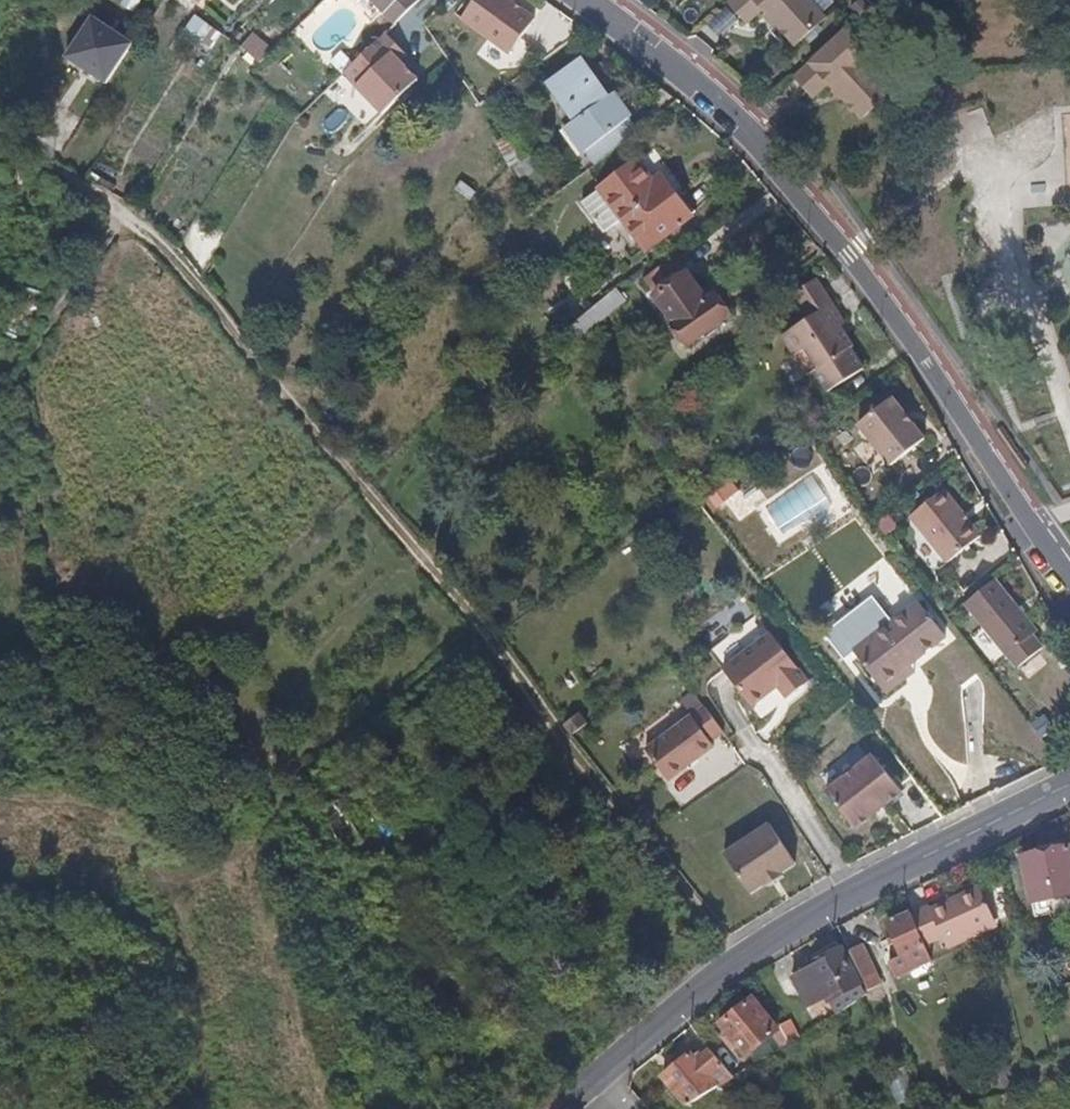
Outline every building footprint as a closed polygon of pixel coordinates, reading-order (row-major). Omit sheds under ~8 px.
[(392,21),(412,0),(370,0),(392,21)] [(509,0),(477,0),(463,21),(511,55),(536,20),(509,0)] [(729,3),(748,24),(763,10),(767,15),(770,13),(779,23),(777,26),(795,46),(826,18),(810,0),(733,0),(729,3)] [(770,13),(767,15),(777,26),(779,23),(770,13)] [(133,41),(94,16),(67,58),(106,83),(133,41)] [(188,31),(215,50),(225,35),(198,16),(188,31)] [(847,28),(795,78),(814,98),(828,84),(833,89),(836,87),(845,96),(842,99),(862,120),(892,92),(864,61),(871,55),(847,28)] [(403,51),(383,31),(379,36),(391,46),(387,50),(396,58),(403,51)] [(258,65),(271,52),(251,34),(238,47),(258,65)] [(391,46),(379,36),(355,61),(341,77),(382,113),(415,75),(396,58),(387,50),(391,46)] [(605,97),(579,57),(545,80),(573,120),(603,99),(605,97)] [(836,87),(833,89),(842,99),(845,96),(836,87)] [(613,92),(605,97),(603,99),(573,120),(566,125),(565,126),(581,150),(583,148),(591,160),(617,142),(636,129),(627,117),(629,115),(613,92)] [(497,144),(523,177),(536,167),(510,134),(497,144)] [(690,210),(661,172),(651,179),(635,159),(598,186),(643,247),(690,210)] [(685,275),(673,256),(645,272),(657,292),(653,294),(683,344),(728,317),(715,294),(704,300),(687,274),(685,275)] [(844,315),(810,272),(789,288),(806,311),(781,330),(796,350),(807,342),(821,360),(817,363),(831,382),(864,357),(851,339),(853,336),(840,319),(844,315)] [(622,302),(610,285),(600,293),(584,307),(592,319),(622,302)] [(810,368),(817,363),(821,360),(807,342),(796,350),(810,368)] [(922,441),(891,399),(856,425),(887,468),(922,441)] [(977,539),(942,491),(907,516),(943,564),(977,539)] [(1032,635),(991,579),(961,602),(1010,670),(1036,650),(1028,638),(1032,635)] [(886,696),(907,680),(900,673),(910,665),(945,638),(919,604),(855,655),(886,696)] [(779,675),(788,686),(802,675),(764,626),(716,662),(745,699),(772,681),(779,675)] [(900,673),(907,680),(916,674),(910,665),(900,673)] [(781,692),(788,686),(779,675),(772,681),(781,692)] [(708,741),(722,730),(703,704),(645,747),(666,777),(710,745),(708,741)] [(899,791),(871,755),(823,792),(850,826),(899,791)] [(359,839),(335,796),(315,808),(340,850),(359,839)] [(792,861),(765,821),(721,851),(749,890),(792,861)] [(1024,854),(1035,900),(1069,892),(1069,844),(1024,854)] [(950,951),(997,932),(1002,929),(985,891),(935,911),(932,907),(916,915),(929,946),(943,940),(950,951)] [(891,958),(898,976),(934,958),(929,946),(916,915),(914,911),(892,921),(897,934),(891,936),(895,945),(901,942),(905,952),(891,958)] [(864,982),(845,946),(843,947),(839,940),(821,951),(824,957),(813,964),(796,973),(810,1000),(828,991),(832,1000),(864,982)] [(851,946),(866,978),(879,971),(865,940),(851,946)] [(684,977),(692,970),(684,959),(675,966),(684,977)] [(785,1044),(790,1041),(783,1026),(780,1028),(755,997),(722,1021),(731,1033),(726,1037),(733,1047),(740,1043),(748,1054),(775,1033),(785,1044)] [(667,1075),(691,1104),(736,1075),(713,1048),(699,1059),(694,1052),(667,1075)] [(889,1054),(891,1062),(904,1059),(901,1051),(889,1054)] [(901,1102),(918,1094),(905,1069),(888,1078),(901,1102)]
